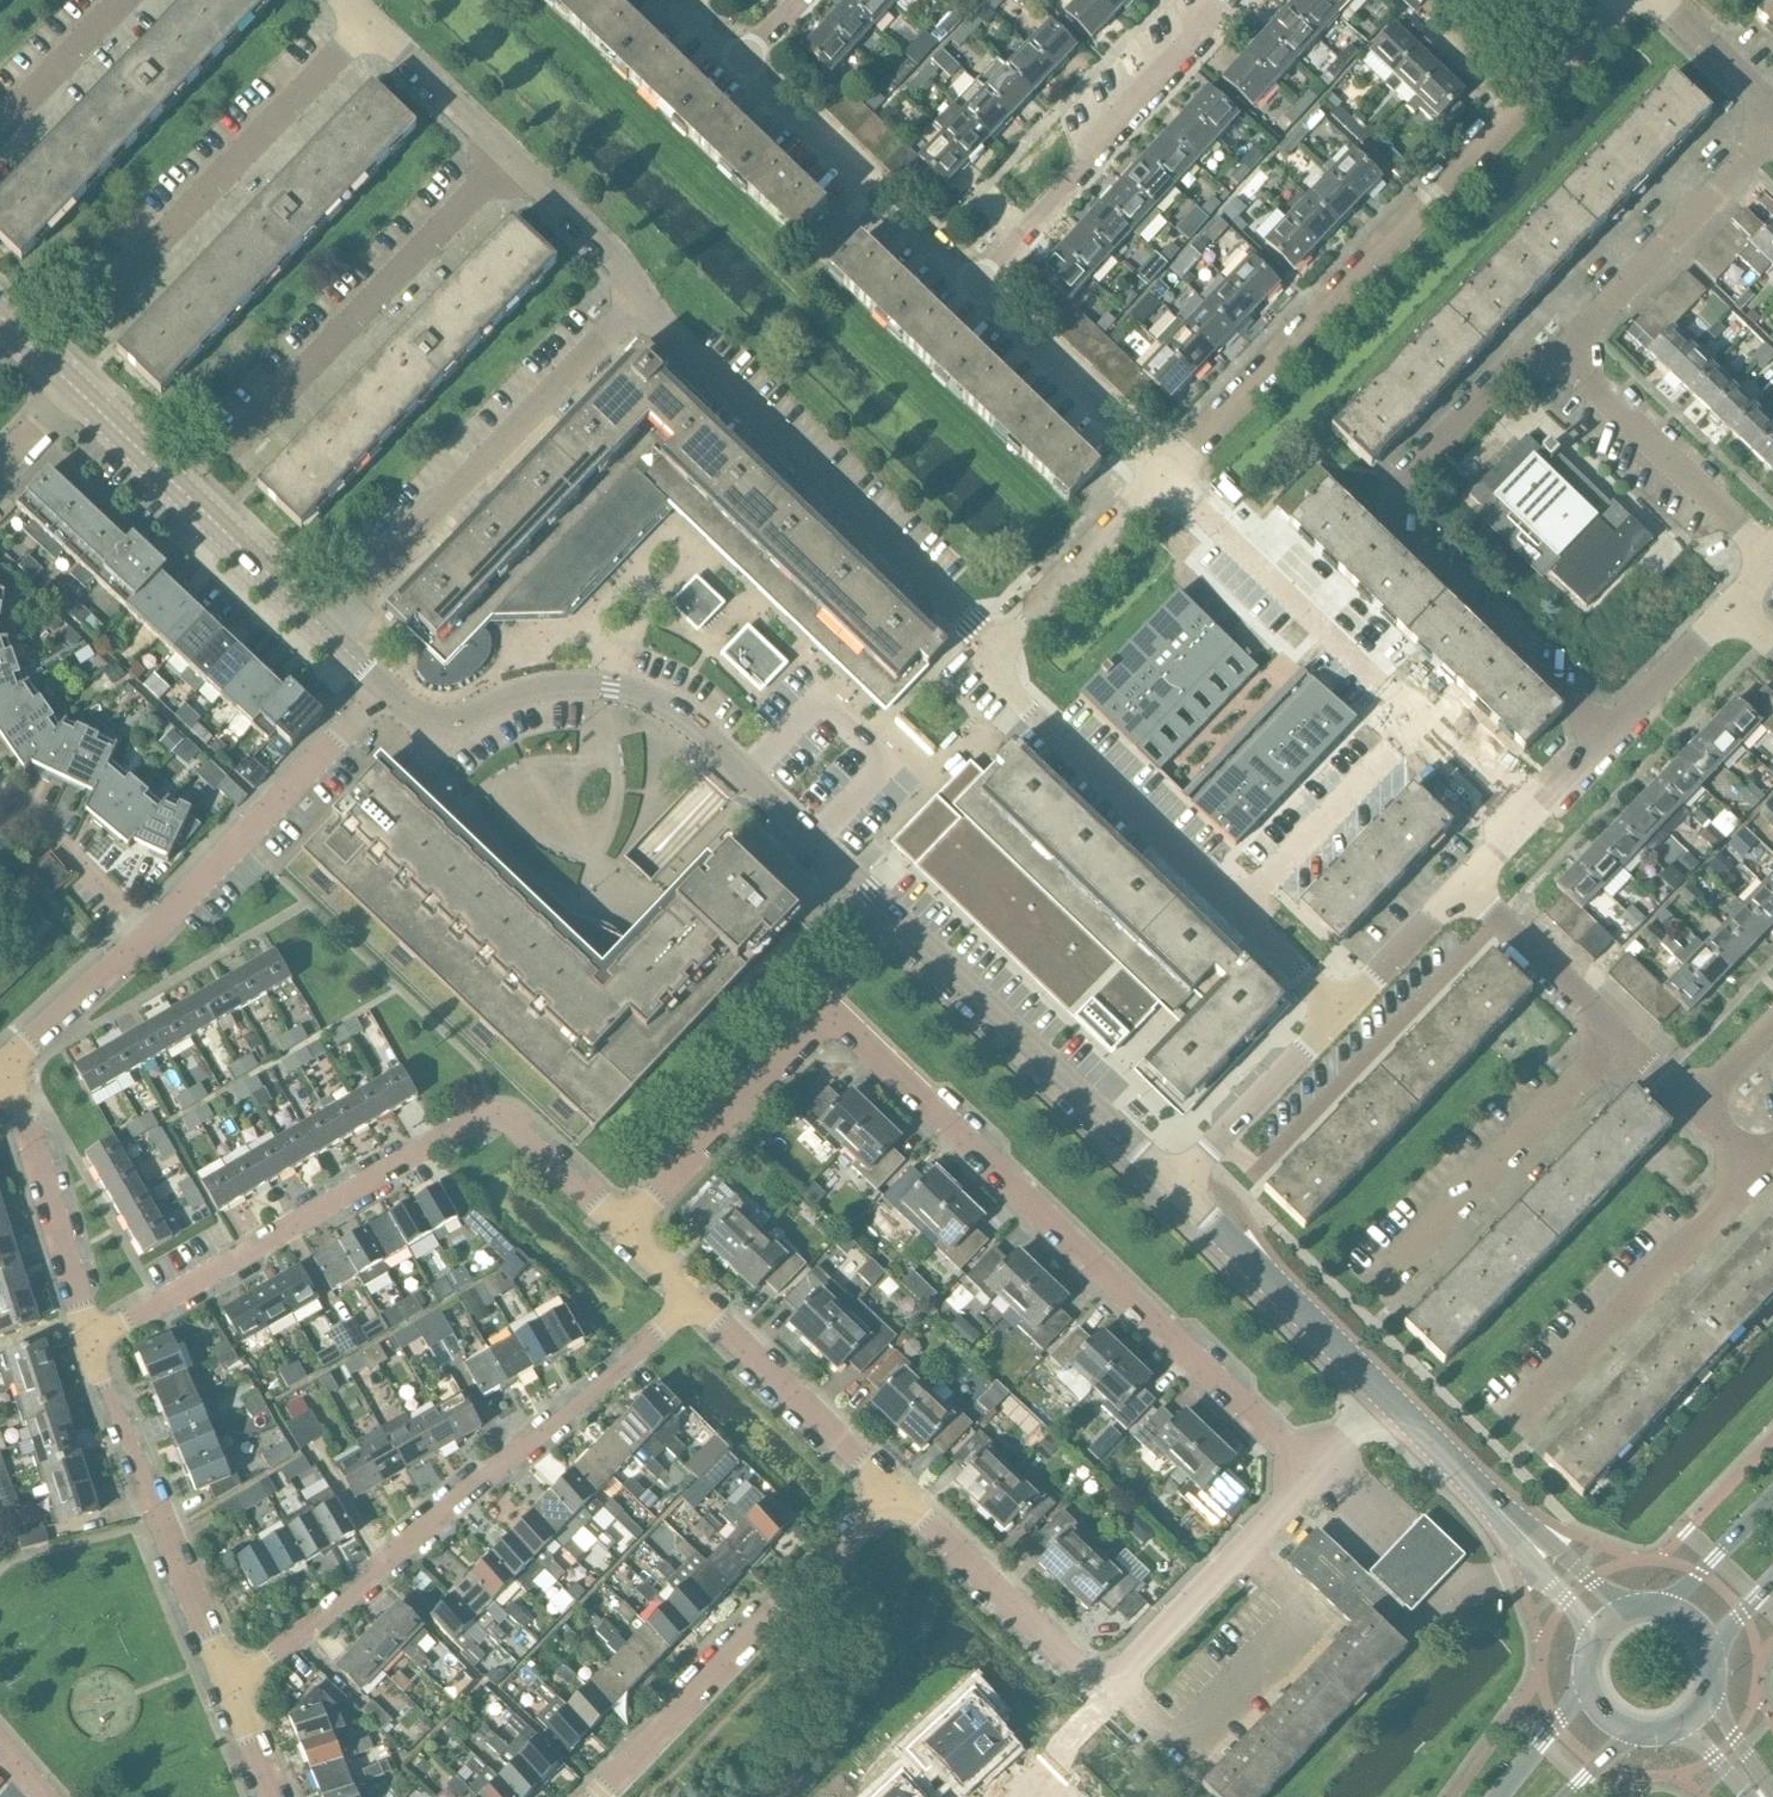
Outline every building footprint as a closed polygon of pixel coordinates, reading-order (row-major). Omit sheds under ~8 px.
[(0,196),(0,240),(22,261),(271,0),(187,0),(0,196)] [(565,0),(546,0),(556,9),(565,0)] [(647,34),(612,0),(565,0),(556,9),(616,67),(647,34)] [(891,0),(848,0),(847,1),(875,27),(896,4),(891,0)] [(952,14),(960,21),(980,0),(965,0),(952,14)] [(984,5),(993,12),(1005,0),(989,0),(984,5)] [(1098,0),(1076,0),(1064,13),(1091,39),(1114,15),(1098,0)] [(1114,15),(1129,0),(1098,0),(1114,15)] [(1321,0),(1296,0),(1286,11),(1317,39),(1338,16),(1321,0)] [(1338,16),(1354,0),(1321,0),(1338,16)] [(1414,13),(1414,12),(1421,5),(1415,0),(1401,0),(1414,13)] [(1755,18),(1772,35),(1772,0),(1755,18)] [(875,27),(847,1),(825,25),(853,51),(875,27)] [(938,3),(928,14),(940,26),(950,15),(938,3)] [(1317,39),(1286,11),(1265,34),(1296,62),(1317,39)] [(939,28),(947,35),(960,21),(952,14),(939,28)] [(975,14),(963,26),(973,35),(984,22),(975,14)] [(1028,44),(1055,70),(1076,48),(1049,22),(1028,44)] [(830,73),(833,76),(834,75),(832,73),(853,51),(825,25),(804,48),(823,66),(830,73)] [(963,26),(951,40),(959,49),(973,35),(963,26)] [(1370,54),(1362,63),(1385,84),(1392,76),(1418,49),(1395,27),(1369,54),(1370,54)] [(675,124),(707,91),(647,34),(616,67),(675,124)] [(1296,62),(1265,34),(1244,56),(1275,85),(1296,62)] [(1055,70),(1028,44),(1006,67),(1034,93),(1055,70)] [(1338,58),(1346,66),(1358,53),(1350,45),(1338,58)] [(909,47),(903,54),(909,59),(917,67),(923,60),(909,47)] [(1414,97),(1440,70),(1418,49),(1392,76),(1385,84),(1395,94),(1403,86),(1414,97)] [(1275,85),(1244,56),(1222,80),(1254,109),(1275,85)] [(1338,58),(1326,72),(1335,79),(1346,66),(1338,58)] [(917,67),(909,59),(887,82),(895,90),(917,67)] [(921,72),(929,80),(941,67),(933,59),(921,72)] [(989,70),(976,82),(984,90),(985,89),(1012,115),(1034,93),(1006,67),(998,60),(989,70)] [(830,73),(823,66),(803,87),(813,97),(833,76),(830,73)] [(1440,70),(1414,97),(1438,120),(1464,93),(1440,70)] [(929,80),(921,72),(908,85),(916,93),(929,80)] [(1614,135),(1654,173),(1711,114),(1671,76),(1614,135)] [(984,90),(976,82),(954,104),(962,112),(963,111),(990,138),(1012,115),(985,89),(984,90)] [(844,85),(823,107),(834,117),(855,95),(844,85)] [(373,86),(118,352),(161,394),(243,309),(416,128),(373,86)] [(1186,112),(1217,141),(1239,117),(1208,89),(1186,112)] [(735,181),(766,149),(707,91),(675,124),(735,181)] [(1296,105),(1305,112),(1317,99),(1308,91),(1296,105)] [(865,105),(873,113),(885,100),(877,92),(865,105)] [(855,95),(834,117),(843,126),(864,105),(855,95)] [(1321,105),(1344,127),(1352,118),(1340,106),(1329,96),(1321,105)] [(877,117),(885,125),(898,112),(889,104),(877,117)] [(990,138),(963,111),(962,112),(954,104),(932,127),(940,135),(941,134),(969,160),(990,138)] [(875,116),(874,116),(875,115),(873,113),(865,105),(864,105),(843,126),(854,137),(875,116)] [(1305,112),(1296,105),(1284,118),(1293,126),(1305,112)] [(1217,141),(1186,112),(1165,135),(1196,163),(1217,141)] [(874,116),(875,116),(854,137),(865,148),(886,126),(885,125),(877,117),(875,115),(874,116)] [(1352,118),(1344,127),(1366,149),(1379,136),(1369,127),(1365,131),(1353,119),(1352,118)] [(1290,137),(1299,145),(1310,132),(1302,125),(1290,137)] [(918,158),(927,166),(946,184),(969,160),(941,134),(940,135),(918,158)] [(1196,163),(1165,135),(1144,158),(1175,186),(1196,163)] [(1654,173),(1614,135),(1558,194),(1597,232),(1654,173)] [(896,136),(875,158),(885,168),(906,146),(896,136)] [(1366,149),(1380,162),(1392,148),(1379,136),(1366,149)] [(1278,151),(1286,159),(1299,145),(1290,137),(1278,151)] [(906,146),(885,168),(895,177),(916,156),(906,146)] [(766,149),(735,181),(794,239),(826,206),(766,149)] [(1243,164),(1251,172),(1263,159),(1254,151),(1243,164)] [(1329,175),(1359,203),(1381,180),(1352,151),(1329,175)] [(916,156),(895,177),(906,188),(927,166),(918,158),(916,156)] [(1175,186),(1144,158),(1123,181),(1154,209),(1175,186)] [(1251,172),(1243,164),(1230,178),(1239,185),(1251,172)] [(1249,183),(1257,191),(1269,178),(1260,170),(1249,183)] [(1359,203),(1329,175),(1308,197),(1337,225),(1359,203)] [(1161,215),(1154,209),(1123,181),(1102,203),(1133,232),(1134,232),(1140,238),(1161,215)] [(1257,191),(1249,183),(1236,197),(1244,204),(1257,191)] [(1597,232),(1558,194),(1501,253),(1541,291),(1597,232)] [(1201,210),(1210,218),(1221,205),(1212,197),(1201,210)] [(1337,225),(1308,197),(1286,219),(1316,248),(1337,225)] [(1236,199),(1223,213),(1232,222),(1246,207),(1236,199)] [(1081,226),(1112,255),(1133,232),(1102,203),(1081,226)] [(1210,218),(1201,210),(1188,224),(1197,231),(1210,218)] [(1756,239),(1765,229),(1745,210),(1736,220),(1756,239)] [(1316,248),(1286,219),(1264,242),(1293,271),(1316,248)] [(513,220),(258,487),(302,529),(557,262),(513,220)] [(1756,239),(1736,220),(1725,230),(1746,250),(1750,247),(1749,246),(1756,239)] [(1765,229),(1756,239),(1749,246),(1750,247),(1771,267),(1772,265),(1772,221),(1765,229)] [(1112,255),(1081,226),(1060,249),(1091,278),(1112,255)] [(1715,240),(1736,260),(1746,250),(1725,230),(1715,240)] [(1203,234),(1190,247),(1199,255),(1211,241),(1204,235),(1203,234)] [(889,330),(921,297),(861,239),(829,272),(889,330)] [(1706,251),(1726,271),(1736,260),(1715,240),(1706,251)] [(1160,256),(1168,264),(1180,251),(1171,243),(1160,256)] [(1190,247),(1181,258),(1193,269),(1202,258),(1199,255),(1190,247)] [(1068,301),(1069,302),(1091,278),(1060,249),(1038,273),(1052,286),(1062,295),(1068,300),(1068,301)] [(1716,282),(1726,271),(1706,251),(1695,262),(1716,282)] [(1541,291),(1501,253),(1444,312),(1484,350),(1541,291)] [(1155,254),(1145,265),(1157,276),(1167,264),(1155,254)] [(1228,281),(1257,309),(1279,286),(1250,258),(1228,281)] [(1674,283),(1696,303),(1706,292),(1685,272),(1674,283)] [(1257,309),(1228,281),(1206,303),(1235,331),(1257,309)] [(1160,282),(1150,293),(1159,301),(1170,290),(1160,282)] [(1696,303),(1674,283),(1664,293),(1686,313),(1696,303)] [(1734,305),(1748,290),(1742,284),(1728,298),(1734,305)] [(1062,295),(1052,286),(1031,306),(1041,316),(1062,295)] [(1117,303),(1125,311),(1138,296),(1130,289),(1117,303)] [(1748,290),(1734,305),(1740,311),(1755,296),(1748,290)] [(1686,313),(1664,293),(1654,303),(1676,324),(1686,313)] [(1149,294),(1139,305),(1152,317),(1162,306),(1149,294)] [(1068,300),(1062,295),(1041,316),(1052,326),(1072,305),(1069,302),(1068,301),(1068,300)] [(921,297),(889,330),(949,387),(980,354),(921,297)] [(1235,331),(1206,303),(1185,326),(1214,354),(1235,331)] [(1676,324),(1654,303),(1645,314),(1665,333),(1671,327),(1672,328),(1676,324)] [(1052,326),(1062,337),(1083,316),(1072,305),(1052,326)] [(1089,322),(1093,325),(1103,335),(1115,322),(1100,309),(1089,322)] [(1751,310),(1746,316),(1755,324),(1760,319),(1751,310)] [(1484,350),(1444,312),(1388,371),(1427,409),(1484,350)] [(1665,333),(1645,314),(1635,324),(1655,344),(1665,333)] [(1072,346),(1093,325),(1083,316),(1062,337),(1072,346)] [(1214,354),(1185,326),(1184,326),(1176,319),(1156,340),(1163,348),(1192,376),(1214,354)] [(1718,323),(1708,333),(1715,340),(1724,329),(1718,323)] [(1635,324),(1626,333),(1646,353),(1647,352),(1655,344),(1635,324)] [(1103,335),(1095,327),(1093,325),(1072,346),(1082,356),(1103,335)] [(1114,345),(1116,347),(1128,334),(1120,326),(1108,339),(1114,345)] [(1669,373),(1693,348),(1672,328),(1671,327),(1665,333),(1655,344),(1647,352),(1669,373)] [(1114,345),(1108,339),(1103,335),(1082,356),(1093,366),(1114,345)] [(1756,364),(1771,349),(1765,343),(1750,358),(1756,364)] [(387,611),(406,628),(407,629),(408,629),(408,628),(416,620),(418,622),(419,624),(438,641),(435,644),(429,652),(427,657),(425,661),(424,666),(426,671),(429,675),(432,678),(437,680),(442,680),(447,680),(456,678),(465,673),(473,667),(479,660),(482,656),(483,651),(484,646),(484,641),(481,636),(473,628),(487,614),(489,616),(563,615),(675,498),(882,697),(919,659),(928,668),(931,665),(947,648),(925,627),(708,419),(663,376),(669,369),(643,344),(387,611)] [(1116,347),(1114,345),(1093,366),(1103,376),(1124,355),(1116,347)] [(1144,374),(1155,386),(1170,399),(1192,376),(1163,348),(1141,371),(1144,374)] [(1693,348),(1669,373),(1689,392),(1714,367),(1693,348)] [(1772,359),(1772,350),(1771,349),(1756,364),(1762,370),(1772,359)] [(980,354),(949,387),(1008,444),(1040,411),(980,354)] [(1124,355),(1103,376),(1113,386),(1134,364),(1124,355)] [(1123,396),(1144,374),(1141,371),(1134,364),(1113,386),(1123,396)] [(1714,367),(1689,392),(1711,413),(1735,387),(1714,367)] [(1427,409),(1388,371),(1331,430),(1371,468),(1427,409)] [(1155,386),(1144,374),(1123,396),(1135,407),(1155,386)] [(1735,387),(1711,413),(1732,433),(1756,408),(1735,387)] [(1732,433),(1752,452),(1772,431),(1772,424),(1756,408),(1732,433)] [(1040,411),(1008,444),(1068,502),(1100,469),(1040,411)] [(1752,452),(1772,472),(1772,431),(1752,452)] [(1526,437),(1480,485),(1470,496),(1483,509),(1477,515),(1542,578),(1548,572),(1586,608),(1652,539),(1629,518),(1626,521),(1556,454),(1554,456),(1546,449),(1542,453),(1526,437)] [(1291,521),(1328,485),(1333,481),(1317,465),(1276,507),(1291,521)] [(160,574),(161,575),(167,569),(134,537),(128,544),(50,470),(17,506),(33,521),(24,531),(56,561),(65,551),(80,565),(71,575),(87,591),(96,580),(127,609),(160,574)] [(1328,485),(1291,521),(1288,524),(1347,581),(1386,541),(1374,530),(1328,485)] [(1386,541),(1347,581),(1406,638),(1444,598),(1386,541)] [(19,567),(33,580),(43,569),(29,556),(19,567)] [(176,589),(161,575),(160,574),(127,609),(143,624),(176,589)] [(53,579),(43,590),(57,603),(67,592),(53,579)] [(697,579),(672,605),(698,631),(723,605),(697,579)] [(159,639),(192,604),(176,589),(143,624),(159,639)] [(1097,678),(1079,696),(1136,750),(1153,732),(1169,715),(1186,698),(1202,681),(1234,648),(1235,647),(1178,593),(1162,610),(1146,627),(1129,644),(1113,661),(1097,678)] [(1444,598),(1406,638),(1465,695),(1503,655),(1444,598)] [(78,602),(68,613),(82,626),(92,615),(78,602)] [(174,653),(207,618),(192,604),(159,639),(174,653)] [(54,614),(45,624),(54,633),(63,623),(54,614)] [(190,668),(223,633),(207,618),(174,653),(190,668)] [(749,629),(724,655),(760,690),(785,664),(749,629)] [(205,683),(238,648),(223,633),(190,668),(205,683)] [(16,664),(9,642),(9,640),(0,641),(0,670),(16,664)] [(112,641),(104,649),(112,657),(120,649),(112,641)] [(77,654),(82,661),(93,654),(89,647),(77,654)] [(221,698),(254,663),(238,648),(205,683),(221,698)] [(1218,712),(1207,702),(1215,694),(1226,703),(1234,695),(1224,685),(1232,676),(1242,686),(1250,677),(1240,668),(1247,660),(1234,648),(1186,698),(1169,715),(1153,732),(1136,750),(1160,772),(1168,763),(1158,753),(1166,744),(1176,755),(1185,746),(1175,736),(1183,728),(1193,738),(1201,729),(1191,719),(1199,711),(1209,721),(1218,712)] [(1503,655),(1465,695),(1523,751),(1524,752),(1558,717),(1562,712),(1503,655)] [(1247,660),(1240,668),(1250,677),(1250,678),(1258,670),(1248,660),(1247,660)] [(117,663),(104,672),(113,686),(126,677),(117,663)] [(136,663),(128,671),(139,680),(146,672),(137,663),(136,663)] [(237,712),(270,677),(254,663),(221,698),(237,712)] [(0,670),(0,704),(25,687),(24,686),(16,664),(0,670)] [(1306,676),(1301,671),(1282,690),(1183,793),(1188,798),(1306,676)] [(1232,676),(1224,685),(1234,695),(1242,686),(1232,676)] [(270,677),(237,712),(252,727),(285,692),(284,691),(270,677)] [(1313,682),(1293,702),(1335,742),(1355,721),(1314,681),(1313,682)] [(48,709),(29,682),(24,686),(25,687),(0,704),(0,739),(2,741),(48,709)] [(276,733),(307,700),(291,685),(284,691),(285,692),(252,727),(269,743),(277,734),(276,733)] [(1756,719),(1772,701),(1772,695),(1764,687),(1744,708),(1756,719)] [(1215,694),(1207,702),(1218,712),(1226,703),(1215,694)] [(276,733),(277,734),(292,749),(324,716),(307,700),(276,733)] [(1756,719),(1744,708),(1736,700),(1717,721),(1742,745),(1761,725),(1762,724),(1756,719)] [(1772,721),(1772,701),(1756,719),(1762,724),(1761,725),(1765,729),(1772,721)] [(1293,702),(1273,723),(1315,763),(1335,742),(1293,702)] [(48,709),(2,741),(14,759),(15,757),(25,771),(24,771),(26,772),(32,765),(31,765),(61,729),(61,728),(48,709)] [(1199,711),(1191,719),(1201,729),(1209,721),(1199,711)] [(66,783),(89,732),(68,723),(67,721),(61,728),(61,729),(31,765),(32,765),(47,772),(46,774),(66,783)] [(1742,745),(1717,721),(1697,741),(1722,765),(1742,745)] [(1273,723),(1254,744),(1295,783),(1315,763),(1273,723)] [(198,724),(191,730),(206,744),(213,737),(198,724)] [(1183,728),(1175,736),(1185,746),(1193,738),(1183,728)] [(89,732),(66,783),(85,792),(86,790),(94,794),(95,795),(110,761),(111,762),(119,746),(89,732)] [(173,732),(161,745),(171,754),(183,741),(173,732)] [(210,748),(218,756),(226,747),(218,740),(210,748)] [(1722,765),(1697,741),(1677,762),(1702,786),(1722,765)] [(893,846),(907,858),(906,859),(914,866),(1111,1054),(1163,999),(1175,1011),(1199,986),(1209,996),(1190,1015),(1196,1021),(1147,1072),(1183,1107),(1284,1002),(1136,861),(1120,845),(1114,839),(1090,816),(1083,810),(1069,795),(1063,790),(1038,766),(1032,760),(1015,744),(995,764),(988,770),(984,775),(970,763),(968,765),(970,766),(893,846)] [(1254,744),(1234,765),(1275,804),(1295,783),(1254,744)] [(1166,745),(1158,753),(1168,763),(1176,755),(1166,745)] [(254,789),(265,778),(245,760),(235,771),(254,789)] [(140,786),(111,762),(110,761),(95,795),(94,794),(86,812),(87,813),(87,812),(94,818),(92,819),(104,829),(140,786)] [(1702,786),(1677,762),(1657,783),(1682,807),(1702,786)] [(1234,765),(1214,785),(1255,825),(1275,804),(1234,765)] [(390,780),(377,768),(332,815),(334,817),(301,851),(504,1043),(579,1114),(595,1129),(798,914),(728,848),(665,917),(617,970),(544,899),(532,891),(519,885),(512,884),(497,883),(497,881),(415,804),(414,805),(407,799),(405,800),(388,783),(390,780)] [(237,808),(248,797),(228,778),(218,789),(237,808)] [(1745,787),(1760,802),(1765,797),(1750,782),(1745,787)] [(1657,783),(1637,803),(1670,835),(1690,815),(1682,807),(1657,783)] [(1214,785),(1194,806),(1235,846),(1255,825),(1214,785)] [(140,786),(104,829),(120,843),(122,841),(129,847),(128,847),(129,848),(164,807),(163,806),(140,786)] [(1738,794),(1753,809),(1760,802),(1745,787),(1738,794)] [(1452,827),(1412,789),(1355,848),(1395,886),(1452,827)] [(164,807),(129,848),(130,849),(133,845),(168,862),(177,844),(182,848),(201,826),(190,816),(192,811),(170,800),(169,799),(163,806),(164,807)] [(1764,807),(1772,816),(1772,804),(1770,801),(1765,806),(1764,807)] [(1637,803),(1617,824),(1642,848),(1650,856),(1670,835),(1637,803)] [(1758,813),(1772,827),(1772,816),(1764,807),(1758,813)] [(1726,809),(1712,825),(1726,838),(1740,823),(1726,809)] [(1699,811),(1692,818),(1702,827),(1709,821),(1699,811)] [(1705,829),(1720,844),(1726,838),(1712,825),(1710,823),(1705,829)] [(1642,848),(1617,824),(1597,845),(1622,869),(1642,848)] [(1698,836),(1714,851),(1720,844),(1705,829),(1698,836)] [(1729,845),(1728,846),(1741,859),(1758,842),(1744,829),(1729,845)] [(1622,869),(1597,845),(1577,866),(1602,890),(1622,869)] [(1299,907),(1339,945),(1395,886),(1355,848),(1299,907)] [(1706,868),(1705,869),(1717,880),(1731,865),(1719,854),(1718,854),(1715,858),(1706,868)] [(49,856),(33,873),(54,893),(70,876),(49,856)] [(1665,870),(1680,885),(1686,879),(1670,865),(1665,870)] [(1602,890),(1577,866),(1557,887),(1565,895),(1575,905),(1582,911),(1602,890)] [(1659,877),(1674,892),(1680,885),(1665,870),(1659,877)] [(1772,895),(1772,875),(1763,885),(1772,895)] [(1685,889),(1700,904),(1706,898),(1690,883),(1685,889)] [(1768,929),(1772,923),(1772,895),(1763,885),(1743,906),(1768,929)] [(1700,904),(1685,889),(1678,896),(1694,910),(1700,904)] [(1556,926),(1575,905),(1565,895),(1546,916),(1556,926)] [(1575,905),(1556,926),(1567,936),(1587,916),(1582,911),(1575,905)] [(1625,912),(1640,926),(1646,920),(1631,906),(1625,912)] [(1724,926),(1748,950),(1768,929),(1743,906),(1724,926)] [(1620,918),(1635,932),(1640,926),(1625,912),(1620,918)] [(1587,916),(1567,936),(1577,946),(1596,925),(1587,916)] [(26,933),(37,943),(52,928),(40,917),(32,926),(26,933)] [(1645,930),(1660,945),(1667,938),(1651,924),(1645,930)] [(1596,925),(1577,946),(1593,961),(1613,941),(1596,925)] [(1704,947),(1728,970),(1748,950),(1724,926),(1704,947)] [(1660,945),(1645,930),(1639,936),(1654,951),(1660,945)] [(1684,968),(1708,991),(1728,970),(1704,947),(1695,939),(1675,960),(1684,968)] [(266,996),(292,981),(275,951),(249,966),(266,996)] [(1434,1014),(1474,1052),(1487,1039),(1531,993),(1491,955),(1434,1014)] [(1619,985),(1638,965),(1628,955),(1608,975),(1619,985)] [(1638,965),(1619,985),(1628,995),(1648,974),(1638,965)] [(224,980),(241,1010),(266,996),(249,966),(224,980)] [(1684,968),(1664,989),(1663,989),(1668,994),(1679,1005),(1687,1013),(1708,991),(1684,968)] [(1648,974),(1628,995),(1639,1005),(1658,984),(1648,974)] [(199,995),(216,1024),(241,1010),(224,980),(199,995)] [(1658,984),(1639,1005),(1649,1014),(1668,994),(1663,989),(1664,989),(1658,984)] [(1668,994),(1649,1014),(1660,1025),(1679,1005),(1668,994)] [(174,1009),(191,1039),(216,1024),(199,995),(174,1009)] [(150,1023),(167,1053),(191,1039),(174,1009),(150,1023)] [(1474,1052),(1434,1014),(1378,1073),(1417,1111),(1474,1052)] [(241,1016),(233,1021),(239,1030),(251,1052),(261,1046),(254,1035),(253,1036),(241,1016)] [(343,1027),(350,1039),(363,1032),(356,1019),(343,1027)] [(125,1038),(142,1067),(167,1053),(150,1023),(125,1038)] [(288,1033),(295,1046),(308,1039),(301,1026),(288,1033)] [(331,1033),(338,1045),(350,1039),(343,1027),(331,1033)] [(275,1041),(282,1053),(295,1046),(288,1033),(275,1041)] [(100,1052),(117,1082),(142,1067),(125,1038),(100,1052)] [(325,1054),(318,1041),(293,1055),(301,1068),(325,1054)] [(117,1082),(100,1052),(74,1067),(91,1097),(117,1082)] [(238,1062),(245,1075),(259,1067),(252,1055),(238,1062)] [(301,1068),(293,1055),(280,1062),(287,1075),(301,1068)] [(238,1062),(226,1069),(233,1082),(245,1075),(238,1062)] [(401,1068),(400,1069),(375,1083),(392,1112),(418,1097),(401,1068)] [(1417,1111),(1378,1073),(1321,1132),(1360,1170),(1417,1111)] [(256,1077),(244,1084),(251,1096),(252,1096),(260,1108),(272,1101),(265,1088),(264,1089),(256,1077)] [(392,1112),(375,1083),(351,1097),(368,1127),(392,1112)] [(188,1091),(196,1104),(208,1097),(201,1084),(188,1091)] [(231,1091),(238,1104),(251,1096),(244,1084),(231,1091)] [(1671,1128),(1631,1090),(1574,1149),(1614,1187),(1637,1162),(1671,1128)] [(175,1099),(182,1111),(196,1104),(188,1091),(175,1099)] [(842,1150),(875,1116),(851,1093),(839,1105),(825,1091),(799,1118),(824,1142),(829,1137),(842,1150)] [(368,1127),(351,1097),(335,1106),(330,1097),(321,1102),(326,1111),(343,1141),(368,1127)] [(194,1112),(201,1125),(214,1118),(207,1105),(194,1112)] [(326,1111),(301,1126),(318,1155),(343,1141),(326,1111)] [(181,1120),(188,1132),(201,1125),(194,1112),(181,1120)] [(152,1113),(139,1120),(146,1132),(159,1125),(152,1113)] [(875,1116),(842,1150),(855,1163),(851,1167),(876,1192),(902,1165),(887,1151),(899,1139),(875,1116)] [(146,1132),(139,1120),(126,1127),(133,1140),(146,1132)] [(318,1155),(301,1126),(276,1140),(293,1170),(318,1155)] [(161,1128),(149,1136),(156,1149),(169,1141),(161,1128)] [(1360,1170),(1321,1132),(1264,1191),(1304,1229),(1360,1170)] [(752,1135),(746,1141),(758,1153),(764,1147),(752,1135)] [(100,1181),(130,1164),(115,1138),(85,1156),(100,1181)] [(293,1170),(276,1140),(251,1154),(268,1184),(293,1170)] [(169,1141),(156,1149),(163,1161),(176,1154),(169,1141)] [(1614,1187),(1574,1149),(1518,1208),(1557,1246),(1614,1187)] [(268,1184),(251,1154),(226,1169),(243,1198),(268,1184)] [(114,1206),(144,1189),(130,1164),(100,1181),(114,1206)] [(243,1198),(226,1169),(201,1184),(218,1213),(243,1198)] [(926,1230),(959,1196),(935,1173),(923,1186),(908,1171),(883,1198),(908,1222),(912,1217),(926,1230)] [(706,1244),(730,1267),(763,1233),(750,1220),(754,1215),(729,1191),(728,1192),(719,1182),(712,1176),(681,1209),(688,1215),(694,1208),(718,1232),(712,1238),(706,1244)] [(190,1177),(177,1185),(185,1198),(197,1191),(190,1177)] [(414,1202),(433,1234),(458,1220),(439,1188),(414,1202)] [(128,1231),(158,1213),(144,1189),(114,1206),(128,1231)] [(197,1191),(185,1198),(193,1211),(205,1204),(197,1191)] [(959,1196),(926,1230),(939,1243),(935,1248),(960,1272),(985,1245),(970,1231),(982,1218),(959,1196)] [(433,1234),(414,1202),(389,1217),(408,1249),(433,1234)] [(1557,1246),(1518,1208),(1461,1267),(1500,1305),(1557,1246)] [(13,1238),(4,1209),(0,1210),(0,1242),(13,1238)] [(471,1212),(463,1220),(489,1247),(495,1241),(511,1256),(516,1251),(507,1242),(506,1242),(500,1236),(473,1210),(471,1212)] [(158,1213),(128,1231),(143,1256),(173,1239),(158,1213)] [(408,1249),(389,1217),(364,1231),(383,1263),(384,1263),(408,1249)] [(1750,1322),(1772,1297),(1772,1230),(1768,1225),(1711,1284),(1750,1322)] [(390,1273),(384,1263),(383,1263),(364,1231),(356,1236),(354,1232),(338,1242),(340,1245),(339,1245),(358,1277),(359,1277),(365,1287),(390,1273)] [(763,1233),(730,1267),(754,1290),(766,1278),(781,1291),(806,1265),(781,1241),(777,1246),(763,1233)] [(833,1243),(842,1252),(852,1242),(843,1233),(833,1243)] [(22,1266),(13,1238),(0,1242),(0,1273),(22,1266)] [(358,1277),(339,1245),(314,1260),(332,1292),(358,1277)] [(513,1283),(530,1265),(532,1263),(518,1250),(516,1251),(508,1259),(499,1269),(513,1283)] [(1009,1310),(1043,1276),(1018,1252),(1006,1265),(991,1251),(966,1278),(991,1302),(995,1297),(1009,1310)] [(30,1294),(22,1266),(0,1273),(0,1303),(30,1294)] [(789,1324),(814,1348),(847,1313),(856,1303),(817,1266),(787,1298),(801,1311),(798,1315),(789,1324)] [(454,1272),(463,1288),(473,1283),(464,1267),(454,1272)] [(1404,1326),(1444,1364),(1500,1305),(1461,1267),(1404,1326)] [(273,1283),(293,1316),(318,1301),(299,1268),(273,1283)] [(445,1277),(454,1293),(463,1288),(454,1272),(445,1277)] [(1043,1276),(1009,1310),(1023,1323),(1018,1328),(1043,1352),(1068,1325),(1053,1311),(1066,1298),(1043,1276)] [(484,1284),(493,1300),(503,1294),(494,1279),(484,1284)] [(248,1298),(267,1331),(293,1316),(273,1283),(248,1298)] [(487,1309),(484,1305),(493,1300),(484,1284),(476,1289),(462,1297),(474,1317),(487,1309)] [(1750,1322),(1711,1284),(1654,1343),(1693,1381),(1750,1322)] [(915,1297),(925,1307),(937,1295),(927,1285),(915,1297)] [(0,1303),(0,1335),(40,1323),(30,1294),(0,1303)] [(405,1301),(414,1317),(423,1311),(414,1296),(405,1301)] [(267,1331),(248,1298),(223,1312),(242,1345),(267,1331)] [(390,1310),(399,1325),(414,1317),(405,1301),(390,1310)] [(856,1303),(847,1313),(814,1348),(837,1370),(846,1361),(849,1358),(864,1371),(896,1337),(858,1301),(856,1303)] [(573,1303),(570,1305),(539,1323),(558,1356),(592,1337),(573,1303)] [(426,1317),(441,1342),(454,1335),(439,1310),(426,1317)] [(381,1317),(361,1329),(369,1343),(389,1331),(381,1317)] [(441,1342),(426,1317),(394,1336),(401,1348),(402,1350),(422,1338),(429,1349),(441,1342)] [(342,1325),(356,1350),(369,1343),(361,1329),(354,1318),(342,1325)] [(514,1337),(534,1370),(558,1356),(539,1323),(514,1337),(515,1337),(514,1337)] [(342,1325),(329,1333),(332,1338),(336,1345),(343,1357),(343,1358),(356,1350),(342,1325)] [(981,1338),(971,1328),(959,1340),(969,1350),(981,1338)] [(1093,1391),(1126,1356),(1101,1333),(1089,1345),(1074,1331),(1049,1358),(1074,1382),(1079,1377),(1093,1391)] [(152,1385),(187,1371),(171,1333),(137,1347),(152,1385)] [(489,1351),(508,1385),(534,1370),(514,1337),(489,1351)] [(227,1341),(225,1342),(212,1350),(217,1359),(233,1350),(227,1341)] [(54,1371),(45,1343),(0,1357),(0,1375),(1,1374),(5,1387),(54,1371)] [(1598,1403),(1636,1440),(1693,1381),(1654,1343),(1598,1403)] [(336,1345),(316,1356),(324,1369),(328,1366),(336,1362),(343,1357),(336,1345)] [(370,1350),(379,1366),(388,1361),(378,1345),(370,1350)] [(223,1369),(238,1360),(233,1350),(217,1359),(223,1369)] [(360,1356),(367,1367),(369,1371),(379,1366),(370,1350),(360,1356)] [(508,1385),(489,1351),(465,1365),(484,1399),(508,1385)] [(897,1427),(930,1393),(916,1380),(921,1375),(895,1351),(870,1378),(885,1392),(872,1404),(897,1427)] [(968,1355),(960,1363),(971,1373),(979,1365),(968,1355)] [(360,1356),(348,1363),(355,1374),(367,1367),(360,1356)] [(1126,1356),(1093,1391),(1106,1403),(1101,1408),(1126,1431),(1152,1405),(1137,1391),(1149,1378),(1126,1356)] [(289,1367),(298,1383),(307,1378),(298,1362),(289,1367)] [(275,1377),(282,1391),(298,1383),(289,1367),(279,1372),(280,1374),(275,1377)] [(19,1413),(63,1400),(54,1371),(5,1387),(14,1384),(18,1398),(15,1399),(19,1413)] [(164,1413),(198,1399),(187,1371),(152,1385),(164,1413)] [(320,1379),(329,1395),(339,1389),(329,1373),(320,1379)] [(686,1411),(658,1383),(636,1405),(633,1401),(627,1407),(630,1411),(652,1436),(663,1446),(676,1458),(684,1450),(671,1437),(679,1430),(679,1421),(677,1419),(686,1411)] [(930,1393),(897,1427),(921,1450),(929,1441),(933,1437),(947,1451),(973,1425),(948,1401),(953,1395),(941,1383),(930,1393)] [(249,1408),(262,1400),(257,1392),(242,1401),(246,1409),(249,1408)] [(1021,1405),(1009,1394),(997,1408),(1009,1419),(1021,1405)] [(436,1409),(455,1442),(480,1428),(461,1395),(436,1409)] [(174,1438),(209,1424),(198,1399),(164,1413),(174,1438)] [(31,1440),(72,1427),(63,1400),(19,1413),(24,1428),(27,1427),(31,1440)] [(252,1419),(268,1410),(262,1400),(249,1408),(246,1409),(252,1419)] [(1543,1460),(1582,1497),(1636,1440),(1598,1403),(1543,1460)] [(411,1423),(424,1445),(430,1457),(455,1442),(436,1409),(412,1423),(411,1423)] [(298,1419),(312,1443),(325,1435),(311,1411),(298,1419)] [(652,1436),(630,1411),(616,1425),(613,1422),(607,1428),(610,1431),(633,1457),(632,1457),(643,1466),(651,1458),(663,1446),(652,1436)] [(1176,1470),(1209,1435),(1185,1412),(1173,1425),(1158,1411),(1133,1438),(1158,1462),(1162,1457),(1176,1470)] [(430,1457),(424,1445),(411,1423),(412,1423),(407,1414),(381,1429),(405,1471),(430,1457)] [(286,1425),(300,1450),(312,1443),(298,1419),(286,1425)] [(185,1465),(220,1451),(209,1424),(174,1438),(185,1465)] [(37,1469),(81,1455),(72,1427),(31,1440),(35,1453),(32,1454),(37,1469)] [(1112,1446),(1121,1437),(1110,1427),(1102,1436),(1112,1446)] [(362,1452),(373,1471),(381,1485),(405,1471),(381,1429),(357,1442),(362,1451),(362,1452)] [(633,1457),(610,1431),(590,1452),(607,1471),(613,1477),(632,1457),(633,1457)] [(981,1507),(1014,1473),(999,1459),(1004,1454),(979,1431),(954,1458),(968,1471),(956,1484),(981,1507)] [(1063,1443),(1051,1433),(1040,1445),(1052,1455),(1063,1443)] [(1209,1435),(1176,1470),(1189,1483),(1178,1494),(1213,1528),(1226,1515),(1231,1520),(1239,1511),(1234,1507),(1249,1491),(1224,1468),(1233,1458),(1209,1435)] [(262,1456),(269,1469),(294,1454),(286,1441),(262,1456)] [(237,1475),(230,1478),(220,1451),(185,1465),(197,1493),(210,1487),(215,1501),(241,1486),(237,1475)] [(373,1471),(362,1452),(336,1466),(355,1500),(381,1485),(373,1471)] [(607,1471),(590,1452),(571,1473),(593,1498),(613,1477),(607,1471)] [(738,1463),(726,1452),(705,1473),(699,1479),(712,1491),(738,1463)] [(81,1455),(37,1469),(42,1485),(45,1484),(49,1495),(89,1483),(81,1455)] [(695,1463),(688,1470),(695,1477),(698,1480),(699,1480),(699,1479),(705,1473),(695,1463)] [(9,1479),(6,1469),(0,1471),(0,1482),(9,1479)] [(583,1508),(593,1498),(571,1473),(551,1493),(573,1518),(584,1528),(583,1529),(596,1541),(597,1542),(608,1553),(616,1544),(605,1534),(604,1533),(592,1521),(595,1519),(583,1508)] [(1014,1473),(981,1507),(1005,1530),(1016,1518),(1030,1532),(1056,1505),(1031,1481),(1027,1486),(1014,1473)] [(260,1482),(269,1499),(278,1493),(269,1477),(260,1482)] [(0,1482),(0,1494),(13,1488),(9,1479),(0,1482)] [(631,1479),(622,1488),(636,1500),(644,1491),(631,1479)] [(684,1494),(697,1506),(712,1491),(699,1479),(699,1480),(698,1480),(684,1494)] [(269,1499),(260,1482),(250,1488),(259,1504),(269,1499)] [(89,1483),(49,1495),(53,1510),(50,1511),(55,1527),(99,1513),(89,1483)] [(746,1522),(768,1547),(782,1533),(785,1536),(792,1529),(788,1526),(766,1501),(753,1489),(743,1500),(750,1506),(741,1516),(740,1517),(746,1522)] [(307,1507),(312,1515),(311,1516),(330,1549),(356,1534),(337,1501),(330,1490),(305,1504),(306,1508),(307,1507)] [(649,1509),(657,1500),(648,1491),(639,1500),(649,1509)] [(573,1518),(551,1493),(531,1514),(553,1539),(573,1518)] [(210,1512),(217,1525),(242,1511),(235,1498),(210,1512)] [(611,1499),(603,1508),(636,1540),(643,1533),(623,1513),(624,1512),(611,1499)] [(720,1515),(726,1521),(726,1522),(736,1532),(726,1543),(748,1568),(768,1547),(746,1522),(740,1517),(741,1516),(730,1505),(720,1515)] [(282,1522),(287,1530),(305,1563),(330,1549),(311,1516),(312,1515),(307,1507),(282,1522)] [(1064,1587),(1097,1553),(1083,1539),(1087,1535),(1063,1511),(1037,1537),(1052,1551),(1040,1564),(1064,1587)] [(553,1539),(531,1514),(511,1535),(533,1560),(544,1571),(556,1583),(565,1574),(552,1561),(554,1560),(543,1549),(553,1539)] [(1155,1536),(1135,1516),(1124,1527),(1145,1547),(1155,1536)] [(1421,1519),(1368,1574),(1410,1615),(1466,1557),(1423,1516),(1421,1519)] [(707,1541),(715,1533),(702,1521),(694,1529),(707,1541)] [(18,1535),(22,1550),(49,1543),(45,1528),(18,1535)] [(262,1545),(281,1578),(305,1563),(287,1530),(262,1545)] [(1291,1563),(1356,1625),(1368,1613),(1385,1629),(1403,1611),(1320,1532),(1291,1563)] [(4,1552),(9,1546),(8,1538),(3,1533),(0,1533),(0,1552),(4,1552)] [(533,1560),(511,1535),(491,1555),(513,1581),(524,1590),(532,1582),(533,1583),(544,1571),(533,1560)] [(572,1541),(563,1549),(576,1562),(585,1553),(572,1541)] [(696,1553),(682,1541),(674,1550),(687,1562),(696,1553)] [(748,1568),(726,1543),(706,1563),(728,1588),(748,1568)] [(281,1578),(262,1545),(236,1560),(255,1592),(281,1578)] [(686,1584),(708,1609),(728,1588),(706,1563),(696,1553),(687,1562),(676,1574),(686,1584)] [(1097,1553),(1064,1587),(1087,1610),(1099,1597),(1114,1611),(1115,1609),(1128,1621),(1146,1603),(1133,1591),(1139,1584),(1114,1560),(1110,1565),(1097,1553)] [(491,1555),(471,1576),(493,1601),(513,1581),(491,1555)] [(654,1571),(667,1582),(666,1584),(677,1594),(666,1605),(689,1630),(708,1609),(686,1584),(676,1574),(663,1562),(654,1571)] [(497,1645),(504,1638),(504,1637),(505,1635),(493,1624),(494,1622),(484,1612),(494,1602),(493,1601),(471,1576),(451,1596),(474,1622),(473,1622),(474,1622),(497,1645)] [(532,1582),(524,1590),(537,1603),(545,1594),(532,1582)] [(567,1592),(577,1602),(586,1593),(576,1583),(567,1592)] [(643,1583),(634,1591),(648,1603),(656,1595),(643,1583)] [(474,1622),(451,1596),(430,1618),(454,1643),(477,1665),(485,1657),(473,1644),(474,1643),(464,1633),(474,1622),(473,1622),(474,1622)] [(512,1603),(504,1611),(517,1624),(525,1615),(512,1603)] [(615,1612),(628,1624),(636,1615),(623,1603),(615,1612)] [(424,1673),(432,1664),(419,1652),(421,1650),(418,1647),(428,1635),(422,1630),(398,1604),(378,1625),(398,1646),(397,1646),(402,1651),(411,1661),(424,1673)] [(417,1605),(414,1609),(421,1615),(424,1612),(417,1605)] [(689,1630),(666,1605),(646,1625),(669,1650),(689,1630)] [(1406,1650),(1385,1629),(1368,1613),(1356,1625),(1312,1671),(1351,1708),(1406,1650)] [(525,1616),(518,1624),(524,1629),(531,1622),(525,1616)] [(595,1633),(608,1645),(607,1646),(617,1656),(607,1667),(629,1692),(649,1671),(626,1646),(627,1646),(604,1623),(603,1624),(596,1617),(591,1622),(598,1629),(595,1633)] [(358,1646),(382,1671),(402,1651),(397,1646),(398,1646),(378,1625),(358,1646)] [(669,1650),(646,1625),(627,1646),(626,1646),(649,1671),(669,1650)] [(554,1635),(544,1645),(551,1652),(561,1642),(554,1635)] [(597,1657),(584,1644),(576,1653),(589,1666),(597,1657)] [(358,1646),(337,1667),(362,1692),(368,1686),(382,1671),(358,1646)] [(574,1675),(563,1665),(555,1674),(568,1686),(577,1677),(574,1675)] [(629,1692),(607,1667),(587,1687),(609,1712),(629,1692)] [(504,1669),(493,1671),(487,1677),(498,1687),(510,1674),(504,1669)] [(1257,1728),(1295,1765),(1351,1708),(1312,1671),(1257,1728)] [(399,1672),(391,1681),(404,1693),(412,1685),(399,1672)] [(348,1699),(327,1678),(317,1689),(337,1709),(348,1699)] [(543,1686),(535,1695),(548,1707),(557,1698),(543,1686)] [(609,1712),(587,1687),(567,1708),(589,1733),(609,1712)] [(974,1688),(940,1720),(987,1771),(1009,1751),(991,1732),(983,1722),(995,1712),(995,1711),(974,1688)] [(294,1716),(289,1718),(297,1737),(293,1739),(296,1746),(300,1745),(333,1735),(333,1734),(345,1729),(337,1709),(317,1689),(293,1713),(294,1716)] [(372,1701),(362,1711),(383,1731),(393,1721),(372,1701)] [(589,1733),(567,1708),(547,1729),(569,1754),(589,1733)] [(516,1716),(507,1725),(520,1737),(508,1748),(519,1758),(518,1759),(541,1783),(555,1768),(558,1771),(565,1764),(562,1761),(539,1737),(529,1727),(528,1728),(516,1716)] [(940,1720),(905,1751),(926,1775),(939,1763),(961,1787),(982,1768),(986,1772),(987,1771),(940,1720)] [(1257,1728),(1201,1786),(1213,1796),(1265,1796),(1295,1765),(1257,1728)] [(311,1772),(344,1761),(373,1749),(369,1738),(353,1744),(352,1742),(338,1748),(333,1735),(300,1745),(308,1765),(304,1766),(307,1773),(311,1772)] [(487,1745),(500,1757),(498,1758),(509,1769),(499,1779),(498,1779),(515,1796),(528,1796),(541,1783),(518,1759),(519,1758),(508,1748),(508,1749),(506,1747),(495,1736),(489,1743),(487,1745)] [(498,1779),(499,1779),(476,1757),(467,1766),(480,1778),(478,1780),(489,1789),(481,1796),(515,1796),(498,1779)] [(311,1772),(321,1796),(326,1796),(355,1788),(355,1787),(344,1761),(311,1772)] [(387,1761),(380,1764),(363,1771),(367,1782),(384,1775),(384,1774),(391,1771),(387,1761)] [(874,1796),(926,1796),(902,1771),(874,1796)] [(447,1786),(458,1796),(462,1796),(469,1790),(456,1777),(447,1786)] [(326,1796),(368,1796),(369,1794),(364,1784),(355,1787),(355,1788),(326,1796)]
